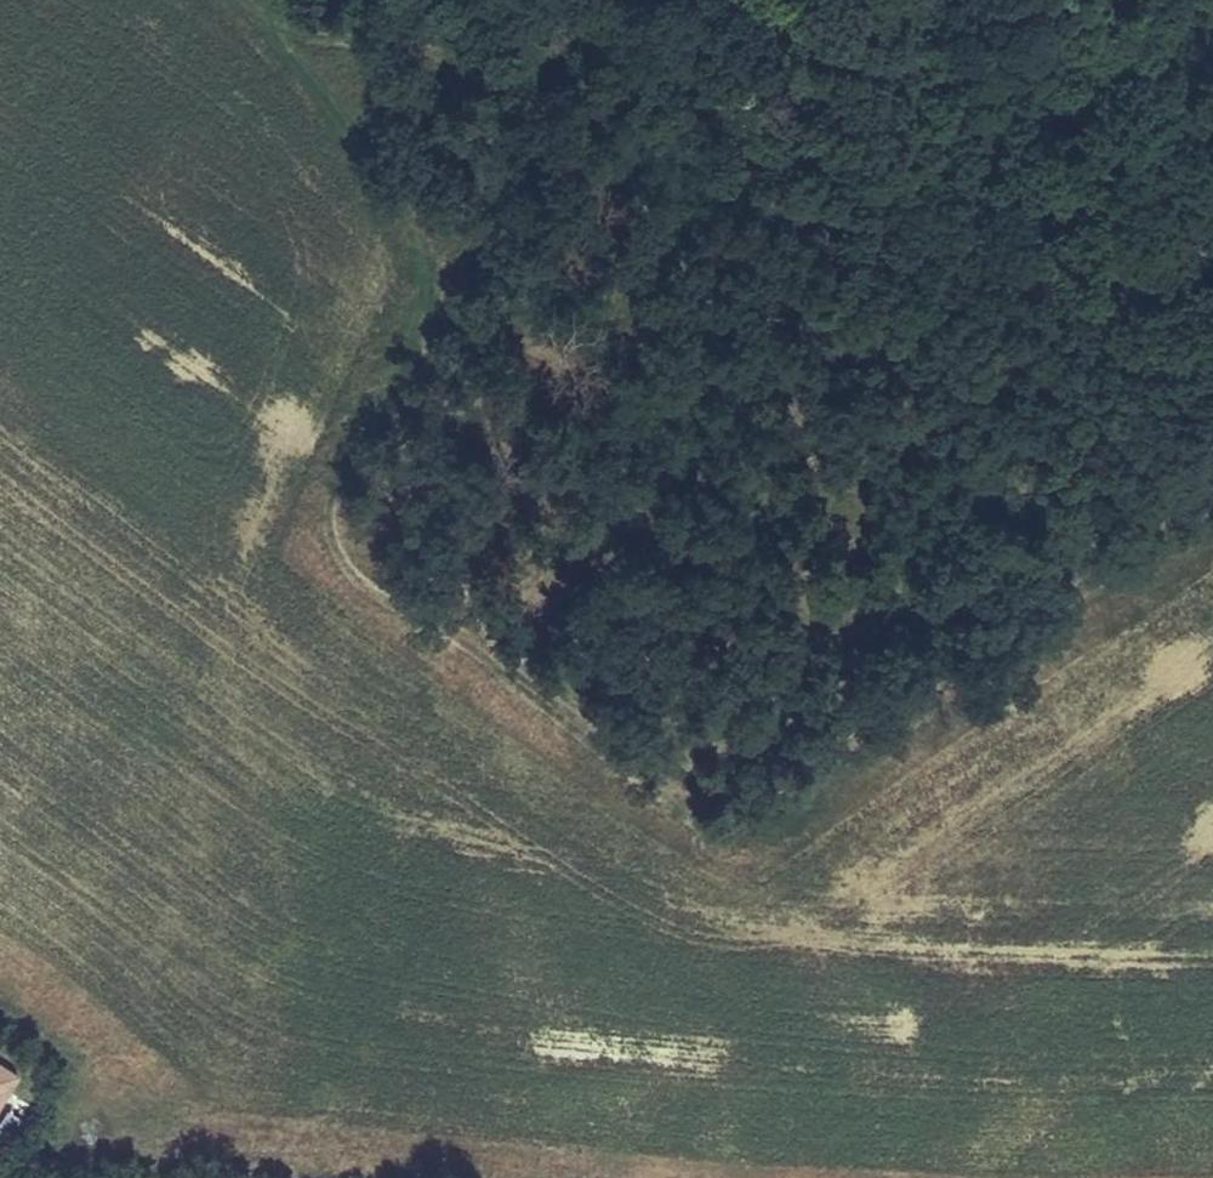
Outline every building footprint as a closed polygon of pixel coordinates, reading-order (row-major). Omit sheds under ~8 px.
[(0,1065),(0,1099),(15,1075),(0,1065)] [(30,1106),(10,1094),(3,1105),(24,1117),(30,1106)] [(3,1105),(0,1110),(0,1130),(11,1137),(24,1117),(3,1105)]
